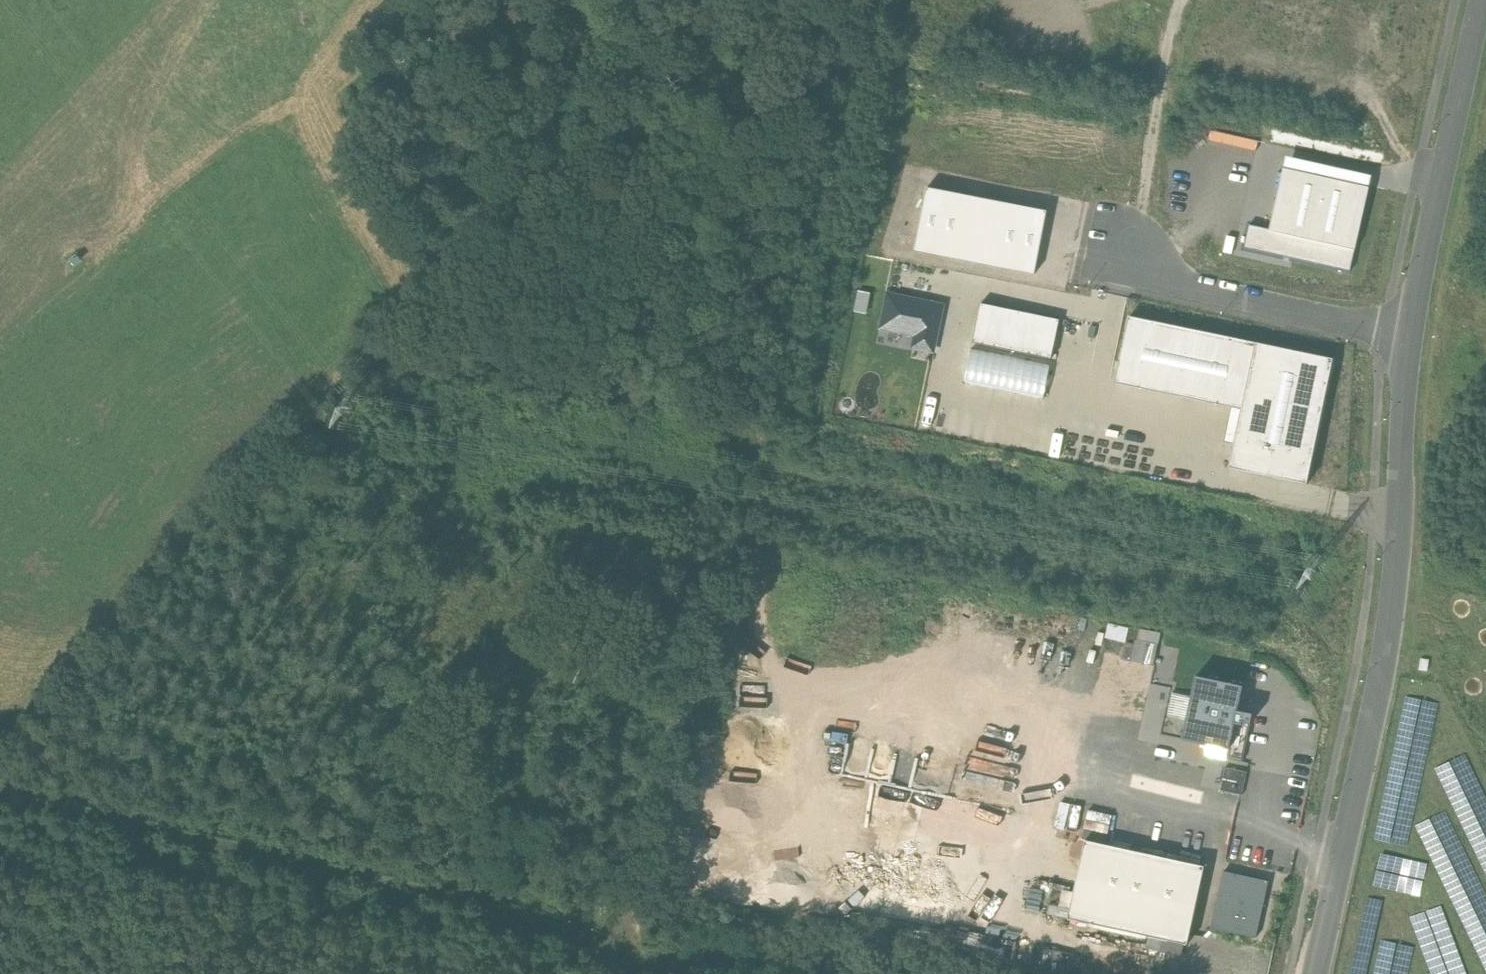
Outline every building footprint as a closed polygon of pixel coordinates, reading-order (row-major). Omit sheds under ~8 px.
[(1350,271),(1370,189),(1285,169),(1270,230),(1249,225),(1244,246),(1350,271)] [(1048,212),(928,189),(915,252),(1036,275),(1048,212)] [(943,307),(889,296),(882,329),(917,336),(914,348),(934,352),(943,307)] [(1060,321),(981,304),(973,344),(1052,360),(1060,321)] [(1333,360),(1130,317),(1116,384),(1241,410),(1229,469),(1307,485),(1333,360)] [(1044,399),(1051,367),(971,350),(965,382),(1044,399)] [(1130,655),(1124,686),(1146,690),(1152,660),(1130,655)] [(1242,687),(1195,677),(1191,697),(1172,693),(1167,716),(1186,720),(1182,740),(1228,749),(1226,759),(1242,762),(1252,715),(1237,712),(1242,687)] [(1216,800),(1241,804),(1246,768),(1224,765),(1225,757),(1199,753),(1198,764),(1220,767),(1216,800)] [(1085,841),(1068,920),(1187,945),(1204,867),(1085,841)] [(1269,882),(1224,872),(1211,929),(1256,938),(1269,882)] [(979,917),(980,892),(957,891),(958,878),(924,876),(922,914),(979,917)] [(1015,940),(1009,964),(1041,972),(1047,948),(1015,940)] [(1164,961),(1151,973),(1178,973),(1164,961)]
